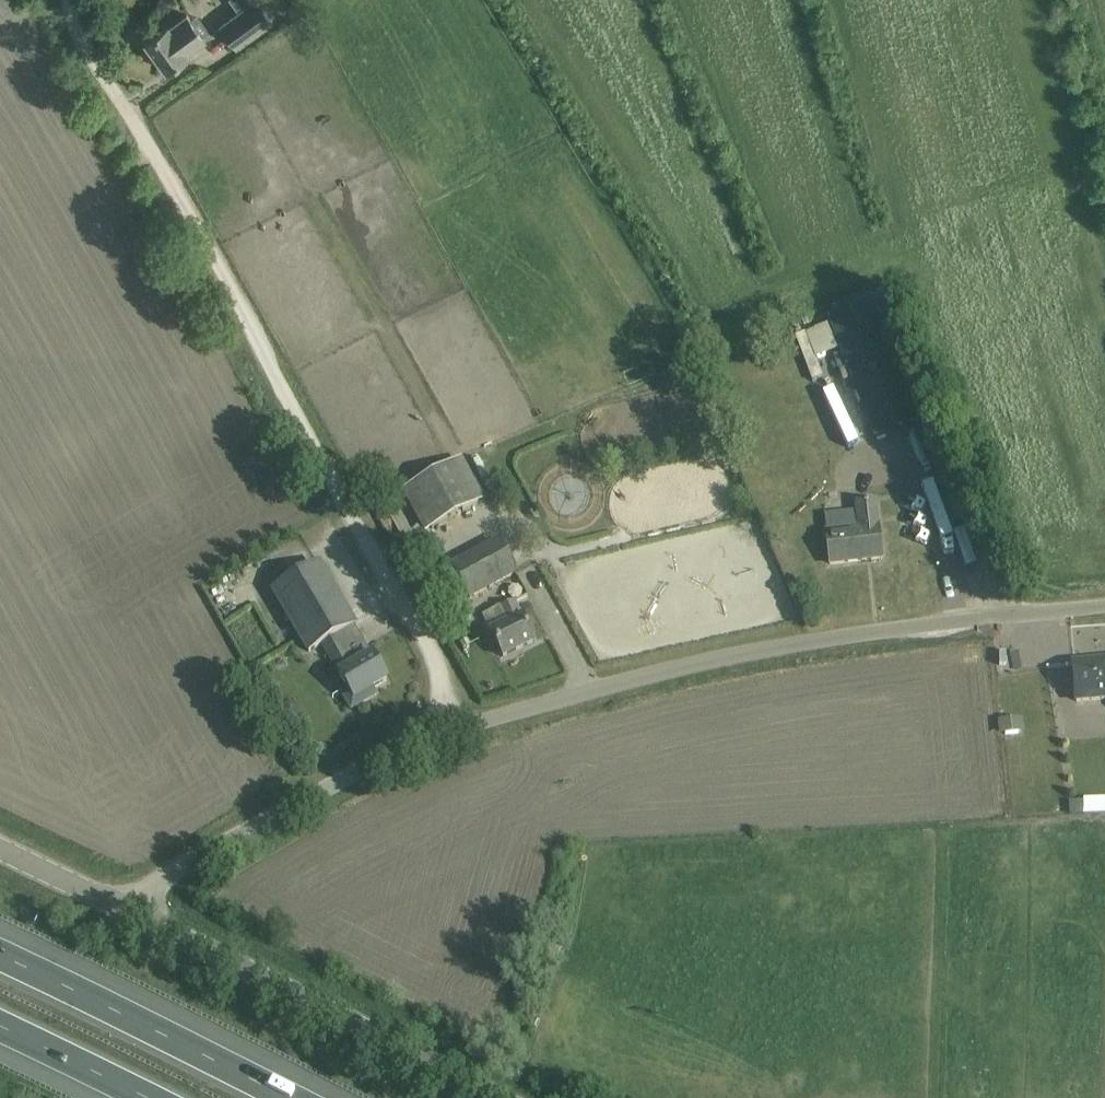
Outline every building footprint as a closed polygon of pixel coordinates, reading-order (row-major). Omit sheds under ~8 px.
[(258,0),(255,0),(240,11),(221,25),(237,46),(272,20),(258,0)] [(240,11),(255,0),(232,0),(240,11)] [(211,33),(201,19),(194,24),(187,14),(169,27),(168,25),(146,42),(166,70),(189,54),(187,52),(205,39),(204,38),(211,33)] [(916,424),(868,301),(828,317),(876,439),(916,424)] [(478,505),(455,462),(409,488),(432,530),(478,505)] [(878,528),(875,502),(857,504),(860,530),(827,534),(830,564),(882,558),(879,528),(878,528)] [(516,573),(499,542),(453,568),(470,598),(516,573)] [(319,565),(274,592),(309,652),(323,644),(332,661),(341,676),(340,676),(347,689),(342,692),(347,701),(352,709),(367,700),(364,695),(387,681),(373,657),(372,657),(372,656),(354,626),(355,626),(319,565)] [(522,618),(514,602),(500,609),(507,625),(491,633),(503,657),(535,642),(523,617),(522,618)] [(1073,664),(1076,701),(1104,699),(1104,661),(1101,662),(1101,665),(1074,667),(1074,664),(1073,664)] [(1004,734),(1020,732),(1019,719),(1003,720),(1004,734)] [(1084,796),(1085,814),(1104,814),(1104,795),(1084,796)]
